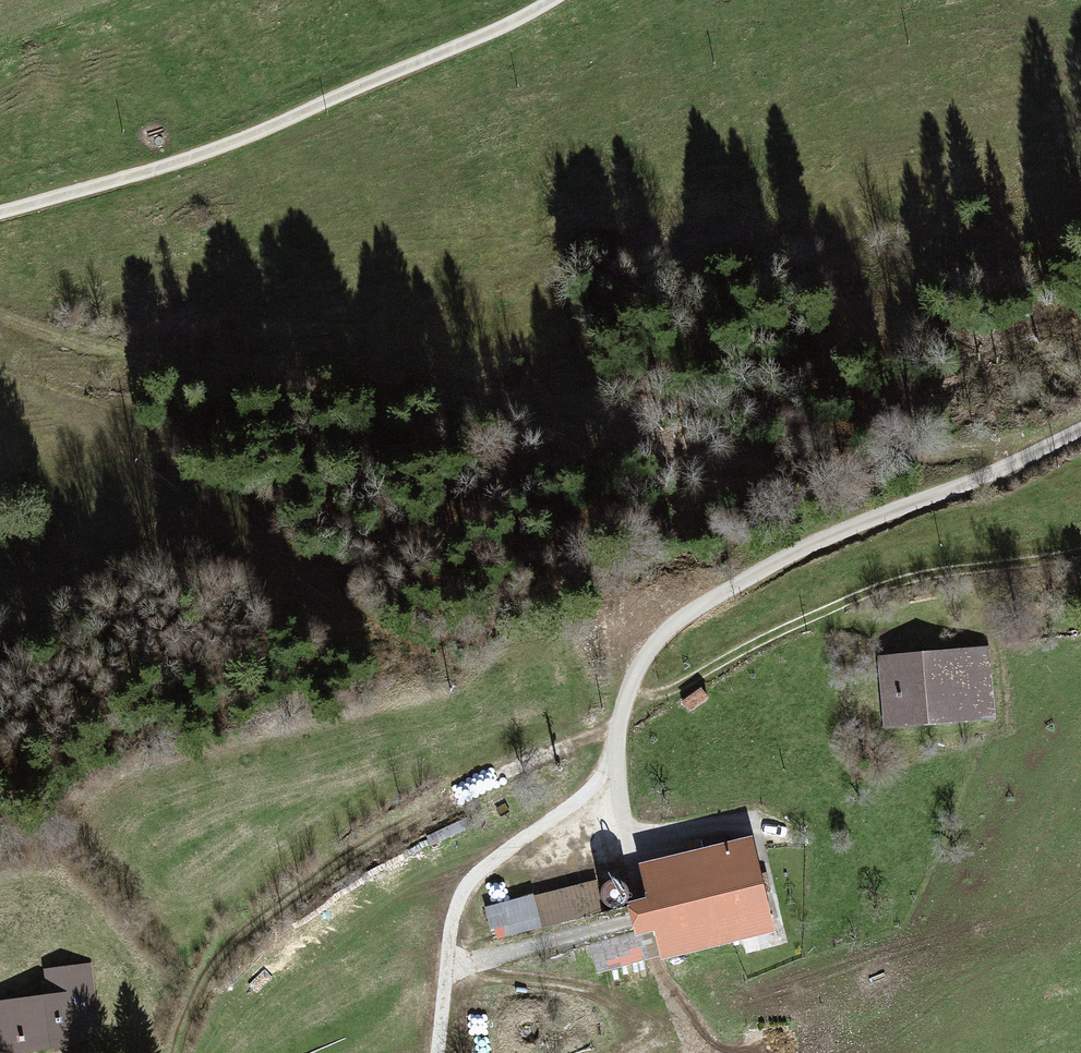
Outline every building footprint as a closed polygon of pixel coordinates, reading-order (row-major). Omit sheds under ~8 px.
[(990,649),(884,657),(889,719),(994,711),(990,649)] [(752,838),(640,864),(648,898),(627,903),(635,936),(653,932),(660,960),(774,933),(752,838)] [(75,1034),(99,1030),(91,963),(45,969),(48,994),(0,1000),(0,1052),(21,1052),(76,1046),(75,1034)]
